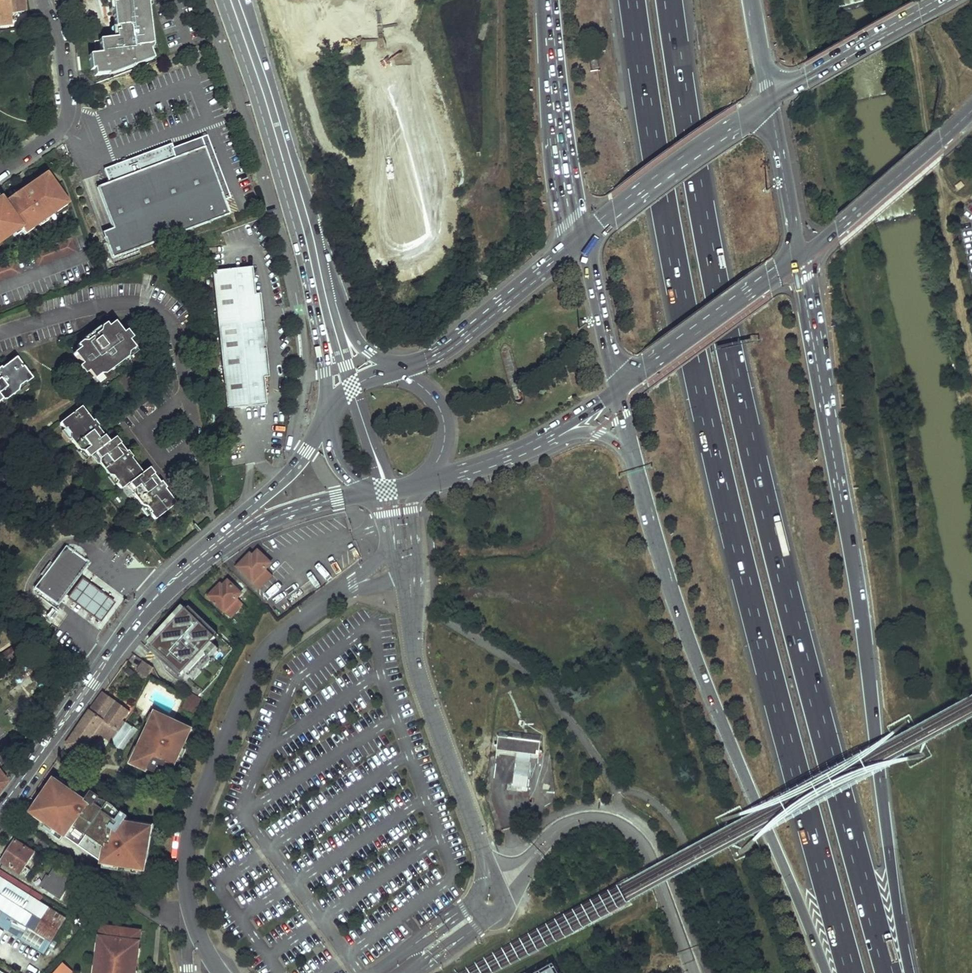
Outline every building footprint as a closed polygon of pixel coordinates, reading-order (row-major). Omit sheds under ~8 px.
[(10,26),(9,19),(9,13),(15,12),(24,11),(23,0),(0,0),(0,27),(10,26)] [(115,28),(120,27),(121,37),(116,38),(99,40),(101,53),(89,55),(91,70),(94,69),(95,76),(108,74),(107,69),(116,68),(116,66),(121,66),(121,72),(136,66),(135,63),(148,62),(148,52),(151,51),(149,45),(153,44),(150,36),(153,35),(149,0),(112,0),(115,28)] [(199,146),(219,199),(225,197),(201,135),(183,142),(186,151),(199,146)] [(171,156),(166,143),(110,165),(115,179),(103,183),(121,229),(110,233),(118,254),(134,248),(225,213),(219,199),(199,146),(186,151),(171,156)] [(48,179),(40,184),(38,181),(26,189),(26,190),(4,206),(0,200),(0,241),(19,228),(21,230),(29,225),(31,227),(56,210),(54,208),(63,201),(48,179)] [(956,187),(959,191),(964,187),(961,183),(956,187)] [(32,251),(37,265),(76,252),(70,237),(32,251)] [(136,254),(134,248),(118,254),(121,260),(136,254)] [(255,295),(252,267),(212,271),(226,410),(266,405),(263,378),(268,378),(260,294),(255,295)] [(105,324),(100,328),(101,332),(86,343),(81,342),(77,345),(77,351),(73,354),(82,365),(78,367),(84,375),(87,373),(93,380),(99,375),(104,375),(126,358),(128,354),(134,349),(128,341),(132,339),(126,331),(122,334),(114,323),(108,327),(105,324)] [(101,332),(100,328),(97,326),(81,338),(81,342),(86,343),(101,332)] [(128,354),(126,358),(131,357),(137,353),(134,349),(128,354)] [(4,397),(7,397),(18,388),(19,384),(25,379),(26,381),(32,376),(16,356),(3,367),(2,365),(0,367),(0,400),(4,397)] [(99,375),(93,380),(96,384),(102,379),(104,375),(99,375)] [(19,384),(18,388),(21,389),(28,383),(26,381),(25,379),(19,384)] [(80,407),(60,423),(64,429),(65,428),(70,435),(71,437),(79,448),(82,450),(88,458),(91,456),(94,454),(100,462),(100,466),(109,477),(112,477),(117,484),(117,485),(121,490),(129,484),(136,492),(134,496),(142,508),(147,508),(152,514),(151,515),(155,521),(176,505),(165,490),(166,489),(161,482),(159,483),(148,469),(142,474),(131,459),(132,458),(127,452),(126,453),(115,438),(108,443),(97,429),(98,428),(93,421),(92,422),(80,407)] [(70,435),(65,428),(64,429),(61,431),(67,438),(71,439),(71,437),(70,435)] [(82,450),(79,448),(78,452),(85,461),(88,458),(82,450)] [(100,462),(94,454),(91,456),(97,465),(100,466),(100,462)] [(112,477),(109,477),(109,479),(114,486),(117,485),(117,484),(112,477)] [(129,484),(125,487),(131,495),(134,496),(136,492),(129,484)] [(147,508),(142,508),(143,510),(148,517),(151,515),(152,514),(147,508)] [(88,563),(65,546),(34,588),(57,605),(88,563)] [(250,557),(239,569),(260,589),(271,576),(265,570),(271,564),(259,552),(253,559),(250,557)] [(263,585),(267,590),(278,581),(274,576),(263,585)] [(97,591),(81,579),(66,599),(83,611),(100,624),(114,604),(97,591)] [(210,598),(234,619),(246,605),(238,598),(242,595),(229,582),(224,587),(221,585),(210,598)] [(217,638),(185,610),(151,647),(182,676),(217,638)] [(132,654),(127,661),(135,666),(140,659),(132,654)] [(105,693),(91,711),(120,731),(127,721),(124,719),(130,711),(105,693)] [(186,700),(180,710),(189,716),(199,701),(190,694),(187,699),(186,700)] [(91,711),(67,745),(80,755),(89,742),(91,745),(99,734),(112,743),(120,731),(91,711)] [(190,731),(157,714),(151,724),(153,725),(141,748),(140,748),(134,758),(150,766),(147,770),(154,774),(156,771),(159,772),(162,767),(164,768),(166,763),(172,767),(178,755),(177,755),(183,742),(184,743),(190,731)] [(127,721),(120,731),(125,734),(131,725),(127,721)] [(498,732),(496,752),(539,757),(541,737),(498,732)] [(80,755),(83,757),(91,745),(89,742),(80,755)] [(150,766),(134,758),(132,762),(147,770),(150,766)] [(61,790),(63,788),(54,781),(52,784),(61,790)] [(151,831),(131,827),(125,824),(129,818),(123,814),(120,818),(118,817),(112,818),(103,812),(104,810),(96,805),(100,799),(89,790),(86,795),(80,791),(76,797),(63,788),(61,790),(52,784),(32,814),(103,863),(144,871),(151,831)] [(16,842),(3,862),(22,875),(27,867),(35,854),(16,842)] [(22,875),(27,878),(32,871),(27,867),(22,875)] [(57,867),(43,888),(62,900),(75,880),(57,867)] [(45,954),(66,920),(0,878),(0,926),(45,954)] [(95,972),(135,972),(141,930),(101,925),(95,972)] [(55,972),(73,972),(75,970),(65,961),(55,972)] [(555,961),(534,972),(562,972),(555,961)]
